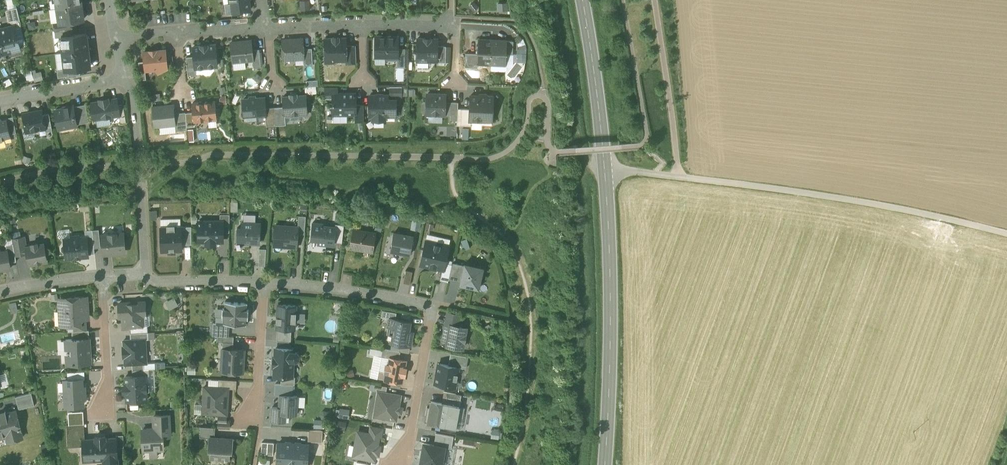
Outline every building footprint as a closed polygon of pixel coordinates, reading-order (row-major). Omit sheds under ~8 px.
[(56,8),(81,4),(81,0),(55,0),(56,8)] [(230,4),(225,5),(226,13),(231,12),(250,10),(249,0),(229,0),(230,4)] [(59,22),(59,23),(71,21),(83,19),(81,4),(56,8),(51,9),(53,23),(59,22)] [(15,26),(21,25),(18,14),(17,8),(5,10),(8,21),(14,25),(14,26),(15,26)] [(53,23),(54,31),(72,29),(71,21),(59,23),(59,22),(53,23)] [(5,53),(21,49),(15,26),(14,26),(0,29),(0,35),(5,53)] [(72,29),(54,31),(55,38),(61,37),(73,35),(72,29)] [(86,33),(73,35),(61,37),(63,52),(88,49),(86,33)] [(333,59),(333,61),(346,61),(346,46),(346,38),(338,38),(338,37),(337,37),(337,38),(334,38),(334,37),(333,38),(325,39),(325,59),(333,59)] [(397,57),(398,57),(398,48),(398,37),(375,37),(375,57),(397,57)] [(417,62),(429,62),(429,59),(437,59),(437,46),(438,39),(431,39),(431,38),(430,38),(430,39),(425,39),(425,38),(424,38),(424,39),(417,39),(417,62)] [(282,40),(283,59),(304,58),(303,49),(303,39),(282,40)] [(478,63),(491,64),(492,40),(478,40),(477,54),(477,63),(478,63)] [(506,41),(492,40),(491,64),(505,65),(506,54),(506,41)] [(231,43),(233,62),(253,60),(252,50),(251,41),(231,43)] [(194,57),(195,68),(196,68),(217,66),(215,45),(208,46),(208,45),(200,46),(193,47),(194,57)] [(346,61),(346,64),(355,63),(355,46),(346,46),(346,61)] [(437,62),(446,63),(446,47),(437,46),(437,59),(437,62)] [(304,58),(304,65),(313,65),(312,48),(303,49),(304,58)] [(397,67),(405,67),(405,49),(398,48),(398,57),(397,57),(397,67)] [(253,60),(253,68),(261,67),(259,49),(252,50),(253,60)] [(65,69),(65,70),(75,69),(79,68),(90,67),(88,50),(63,53),(65,69)] [(156,69),(158,73),(167,68),(165,50),(156,51),(156,50),(149,51),(149,52),(143,52),(144,62),(145,70),(156,69)] [(465,67),(477,68),(478,63),(477,63),(477,54),(465,53),(465,67)] [(186,57),(188,75),(196,74),(196,68),(195,68),(194,57),(186,57)] [(57,70),(58,78),(76,75),(75,69),(65,70),(65,69),(57,70)] [(391,97),(402,97),(402,86),(389,86),(390,96),(391,97)] [(325,87),(325,98),(333,97),(333,94),(338,94),(338,87),(325,87)] [(291,114),(291,116),(307,114),(306,95),(297,96),(296,94),(290,94),(290,96),(283,97),(284,107),(284,114),(285,114),(291,114)] [(355,114),(356,114),(355,105),(355,94),(338,94),(333,94),(333,97),(333,114),(355,114)] [(426,114),(444,115),(445,102),(445,95),(427,94),(426,114)] [(373,121),(385,120),(385,116),(396,116),(395,100),(387,100),(387,98),(385,95),(369,96),(370,116),(373,116),(373,121)] [(472,121),(492,121),(493,97),(470,96),(469,109),(469,121),(472,121)] [(244,116),(257,115),(265,114),(266,114),(265,108),(264,98),(243,100),(244,116)] [(91,103),(94,119),(119,115),(117,105),(116,99),(108,100),(107,99),(100,100),(100,102),(91,103)] [(202,120),(204,122),(209,122),(210,120),(216,119),(216,117),(217,114),(217,111),(215,109),(214,101),(192,103),(193,112),(194,121),(202,120)] [(73,107),(77,124),(89,122),(85,104),(73,107)] [(119,115),(120,123),(126,122),(123,104),(117,105),(119,115)] [(55,110),(58,128),(77,124),(73,107),(73,105),(62,107),(63,109),(55,110)] [(153,107),(155,126),(175,124),(174,113),(173,105),(153,107)] [(355,122),(364,122),(363,105),(355,105),(356,114),(355,114),(355,122)] [(266,126),(276,125),(275,107),(265,108),(266,114),(265,114),(266,120),(266,126)] [(284,107),(275,107),(276,125),(286,125),(285,116),(285,114),(284,114),(284,107)] [(457,125),(471,126),(472,121),(469,121),(469,109),(458,108),(457,120),(457,125)] [(32,130),(33,132),(38,131),(38,129),(46,128),(43,115),(42,111),(23,114),(25,130),(31,128),(32,130)] [(175,124),(176,131),(187,130),(187,127),(185,113),(185,112),(174,113),(175,124)] [(185,113),(187,127),(195,126),(194,121),(193,112),(185,113)] [(46,128),(46,132),(52,131),(49,114),(43,115),(46,128)] [(7,119),(10,134),(16,133),(13,118),(7,119)] [(5,140),(5,138),(11,137),(10,134),(7,119),(1,120),(1,119),(0,119),(0,141),(5,140)] [(222,233),(229,233),(230,215),(220,214),(220,222),(222,222),(222,233)] [(298,234),(304,234),(306,216),(298,216),(298,228),(298,234)] [(206,245),(215,245),(215,242),(222,242),(222,233),(222,222),(220,222),(199,222),(198,242),(206,242),(206,245)] [(237,228),(237,241),(245,241),(245,244),(251,244),(251,242),(260,242),(260,224),(255,224),(255,223),(241,222),(241,228),(237,228)] [(318,244),(326,245),(327,241),(334,242),(336,227),(335,227),(323,226),(323,224),(312,223),(311,240),(318,241),(318,244)] [(334,242),(342,243),(344,225),(336,224),(335,227),(336,227),(334,242)] [(167,227),(160,227),(161,251),(167,251),(176,251),(182,251),(182,245),(181,227),(174,227),(174,225),(166,225),(167,227)] [(192,244),(191,226),(181,227),(182,245),(192,244)] [(274,245),(297,247),(298,234),(298,228),(275,226),(274,245)] [(92,230),(94,248),(100,247),(99,229),(92,230)] [(350,248),(372,251),(375,234),(353,230),(350,248)] [(111,253),(111,255),(117,254),(117,253),(124,252),(124,243),(125,243),(124,234),(117,234),(117,233),(108,234),(108,235),(101,236),(102,245),(103,245),(104,254),(111,253)] [(393,233),(390,251),(410,255),(413,236),(393,233)] [(12,239),(13,244),(15,256),(27,254),(26,247),(24,236),(21,237),(12,239)] [(65,253),(66,259),(88,257),(88,255),(86,237),(79,237),(79,236),(70,236),(70,238),(64,239),(65,245),(64,245),(62,247),(62,251),(65,253)] [(86,237),(88,255),(95,254),(93,236),(86,237)] [(442,269),(443,269),(445,263),(449,246),(426,241),(420,264),(442,269)] [(27,254),(29,265),(47,261),(43,244),(37,245),(37,243),(31,244),(32,246),(26,247),(27,254)] [(15,256),(13,244),(6,245),(7,250),(9,263),(16,262),(15,256)] [(10,268),(9,263),(7,250),(0,252),(0,250),(0,270),(10,268)] [(452,264),(448,280),(460,283),(464,265),(452,262),(452,264)] [(448,280),(452,264),(445,263),(443,269),(442,269),(440,280),(448,282),(448,280)] [(460,284),(478,288),(481,275),(478,274),(479,267),(465,264),(464,265),(460,283),(460,284)] [(412,272),(405,270),(403,283),(410,284),(412,272)] [(62,311),(63,326),(68,325),(73,325),(73,320),(86,319),(88,317),(87,299),(85,297),(61,298),(59,301),(59,308),(62,311)] [(169,309),(178,305),(174,297),(165,301),(169,309)] [(229,324),(246,325),(246,324),(246,318),(247,318),(248,318),(249,309),(248,309),(248,310),(246,310),(247,303),(225,301),(225,302),(225,308),(223,308),(222,317),(223,317),(223,316),(224,317),(224,323),(223,323),(223,324),(229,324)] [(118,304),(119,313),(123,313),(123,317),(124,328),(130,327),(135,327),(134,325),(143,325),(142,316),(145,316),(145,303),(118,304)] [(292,329),(295,329),(295,322),(296,313),(295,313),(296,306),(278,304),(277,328),(278,328),(292,329)] [(389,318),(395,319),(396,313),(382,310),(381,317),(389,318)] [(392,343),(410,346),(412,336),(408,335),(410,322),(395,319),(389,318),(387,334),(393,335),(392,343)] [(458,320),(446,318),(445,328),(450,329),(450,325),(457,326),(458,320)] [(73,325),(74,331),(86,330),(86,319),(73,320),(73,325)] [(212,336),(229,337),(229,324),(223,324),(213,323),(212,336)] [(148,339),(148,332),(147,325),(143,325),(134,325),(135,327),(130,327),(130,333),(130,340),(145,339),(145,340),(148,339)] [(447,345),(462,348),(466,328),(457,326),(450,325),(450,329),(445,328),(442,340),(448,340),(447,345)] [(277,341),(291,342),(292,329),(278,328),(277,341)] [(72,331),(72,340),(89,339),(89,330),(72,331)] [(66,354),(67,364),(91,363),(89,339),(72,340),(65,340),(66,350),(71,349),(71,354),(66,354)] [(124,358),(125,364),(132,364),(144,363),(147,363),(145,340),(145,339),(130,340),(123,340),(124,346),(124,350),(126,350),(127,354),(124,354),(124,358)] [(299,355),(296,352),(293,352),(293,349),(275,348),(275,356),(273,356),(273,367),(274,368),(274,376),(281,376),(292,377),(293,361),(296,361),(299,358),(299,355)] [(389,357),(399,359),(400,351),(382,348),(381,357),(389,358),(389,357)] [(224,371),(243,372),(243,363),(242,363),(243,359),(244,359),(244,350),(233,349),(222,349),(221,364),(224,364),(224,371)] [(450,353),(448,365),(458,367),(466,368),(468,356),(450,353)] [(381,357),(378,371),(384,372),(386,364),(388,365),(389,358),(381,357)] [(389,357),(389,358),(388,365),(386,364),(384,372),(386,372),(385,379),(391,380),(401,382),(405,360),(399,359),(389,357)] [(149,369),(144,369),(144,363),(132,364),(132,370),(132,376),(145,375),(145,376),(149,376),(149,369)] [(438,363),(435,383),(455,387),(458,367),(448,365),(438,363)] [(156,391),(154,369),(149,369),(149,376),(145,376),(146,384),(149,383),(149,391),(156,391)] [(81,379),(84,379),(83,371),(68,372),(69,380),(81,379)] [(386,372),(384,372),(378,371),(377,378),(385,379),(386,372)] [(8,382),(6,373),(0,374),(0,384),(8,382)] [(126,393),(127,401),(146,400),(146,392),(149,391),(149,383),(146,384),(145,376),(145,375),(132,376),(125,376),(126,384),(126,393)] [(280,384),(293,385),(295,385),(295,377),(292,377),(281,376),(280,384)] [(66,405),(83,404),(82,396),(85,396),(84,387),(82,387),(81,379),(69,380),(65,380),(65,383),(65,391),(66,405)] [(228,388),(236,389),(237,380),(219,379),(218,380),(218,387),(228,388)] [(401,382),(391,380),(389,387),(400,389),(401,382)] [(280,395),(292,395),(293,385),(280,384),(275,384),(274,394),(280,395)] [(377,391),(386,392),(387,386),(374,384),(373,390),(377,391)] [(194,412),(227,414),(228,388),(218,387),(208,387),(204,386),(203,405),(195,404),(194,412)] [(373,416),(396,420),(398,412),(399,407),(401,395),(386,392),(377,391),(373,416)] [(444,391),(442,403),(459,406),(461,395),(444,391)] [(16,397),(19,409),(34,405),(31,393),(16,397)] [(271,421),(285,422),(285,414),(296,414),(297,395),(292,395),(280,395),(279,407),(272,407),(271,421)] [(431,401),(430,407),(428,416),(427,422),(455,427),(459,406),(442,403),(431,401)] [(337,408),(337,416),(348,416),(349,408),(337,408)] [(8,440),(22,437),(16,410),(6,413),(5,411),(0,412),(0,436),(6,434),(8,440)] [(72,411),(68,411),(69,424),(84,424),(83,417),(72,417),(72,411)] [(154,415),(155,428),(169,428),(168,415),(154,415)] [(67,424),(68,446),(83,445),(82,440),(85,439),(84,424),(69,424),(67,424)] [(200,437),(209,437),(215,437),(215,427),(200,426),(200,437)] [(378,435),(381,435),(382,428),(371,426),(370,433),(378,435)] [(142,429),(143,449),(150,449),(157,448),(163,448),(163,435),(169,435),(169,428),(155,428),(142,429)] [(308,441),(322,442),(322,430),(309,429),(308,441)] [(354,455),(374,459),(378,435),(370,433),(358,431),(354,455)] [(445,447),(451,448),(454,436),(436,433),(434,445),(445,447)] [(104,464),(118,464),(117,447),(116,438),(105,438),(105,435),(95,436),(95,439),(85,439),(82,440),(83,445),(84,460),(104,458),(104,464)] [(211,457),(229,458),(230,450),(232,450),(233,438),(215,437),(209,437),(209,449),(211,449),(211,457)] [(293,443),(278,443),(277,464),(285,464),(292,464),(293,443)] [(293,443),(292,464),(307,464),(308,444),(293,443)] [(442,462),(444,452),(445,447),(434,445),(424,443),(420,463),(429,464),(441,464),(442,462)]
